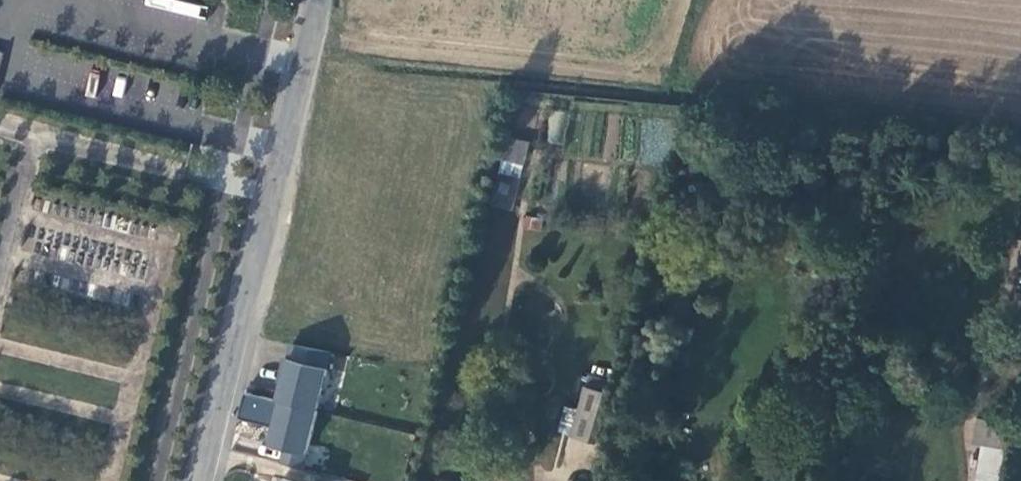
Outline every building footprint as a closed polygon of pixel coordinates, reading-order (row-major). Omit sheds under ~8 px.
[(498,176),(491,205),(511,210),(528,142),(507,137),(498,176)] [(289,359),(327,367),(330,353),(292,345),(289,359)] [(565,439),(591,447),(607,388),(582,381),(565,439)] [(296,414),(289,439),(328,449),(335,425),(296,414)] [(1001,431),(965,423),(960,448),(973,451),(966,480),(990,480),(1001,431)]
